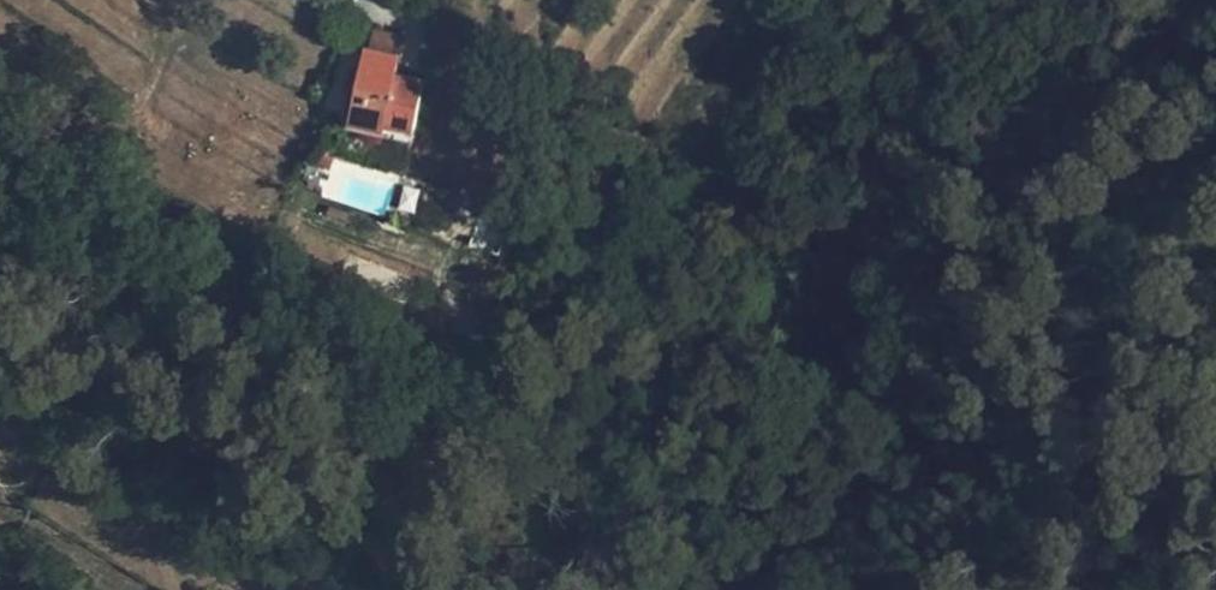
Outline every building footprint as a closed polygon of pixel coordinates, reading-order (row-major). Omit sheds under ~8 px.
[(370,50),(353,129),(387,136),(408,39),(378,33),(374,51),(370,50)] [(323,153),(317,169),(334,175),(340,159),(323,153)]
